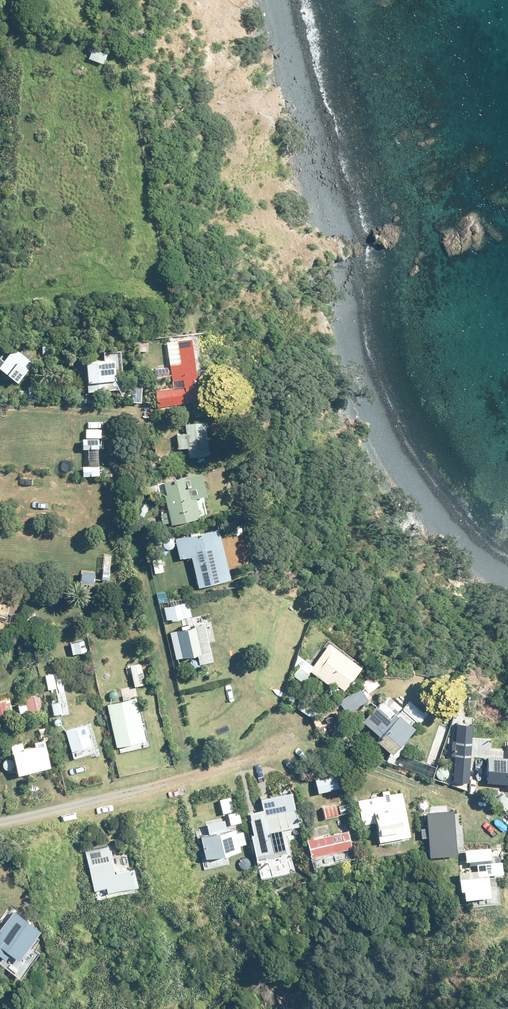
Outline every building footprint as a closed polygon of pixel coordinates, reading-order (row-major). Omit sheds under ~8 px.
[(192,336),(169,339),(174,385),(151,388),(154,409),(200,404),(192,336)] [(19,383),(33,364),(14,350),(5,362),(0,358),(0,369),(19,383)] [(116,354),(72,360),(76,393),(120,387),(116,354)] [(210,455),(205,417),(182,420),(188,459),(210,455)] [(199,469),(160,478),(170,523),(209,514),(199,469)] [(239,524),(173,540),(177,559),(189,556),(197,589),(231,581),(229,571),(249,566),(239,524)] [(0,599),(0,632),(4,633),(12,602),(0,599)] [(199,622),(165,631),(172,659),(192,654),(195,664),(209,661),(199,622)] [(354,666),(330,649),(312,673),(295,660),(285,673),(310,692),(317,682),(333,694),(354,666)] [(139,662),(125,665),(129,686),(143,684),(139,662)] [(53,675),(44,677),(52,717),(61,715),(53,675)] [(349,715),(369,701),(360,689),(340,703),(349,715)] [(0,701),(0,720),(38,709),(33,691),(0,701)] [(135,691),(104,698),(115,753),(146,747),(135,691)] [(378,706),(364,722),(382,738),(378,742),(394,756),(416,730),(400,717),(399,718),(395,714),(392,718),(378,706)] [(88,720),(61,729),(71,760),(98,752),(88,720)] [(454,783),(470,784),(473,725),(457,724),(456,742),(453,741),(452,756),(456,756),(454,783)] [(42,740),(9,748),(16,774),(48,766),(42,740)] [(489,758),(487,784),(507,785),(507,759),(489,758)] [(324,829),(304,834),(313,870),(357,859),(336,776),(312,782),(324,829)] [(397,791),(355,798),(361,828),(374,825),(377,843),(406,837),(397,791)] [(289,792),(241,803),(260,879),(296,871),(286,831),(297,828),(289,792)] [(426,814),(429,855),(458,854),(455,812),(426,814)] [(231,815),(192,824),(203,871),(231,865),(229,855),(239,853),(231,815)] [(111,845),(84,850),(96,906),(141,896),(133,857),(115,861),(111,845)] [(464,868),(457,873),(460,901),(491,898),(489,877),(498,876),(497,862),(487,863),(486,847),(462,849),(464,868)] [(16,908),(0,926),(0,962),(19,978),(52,939),(16,908)]
